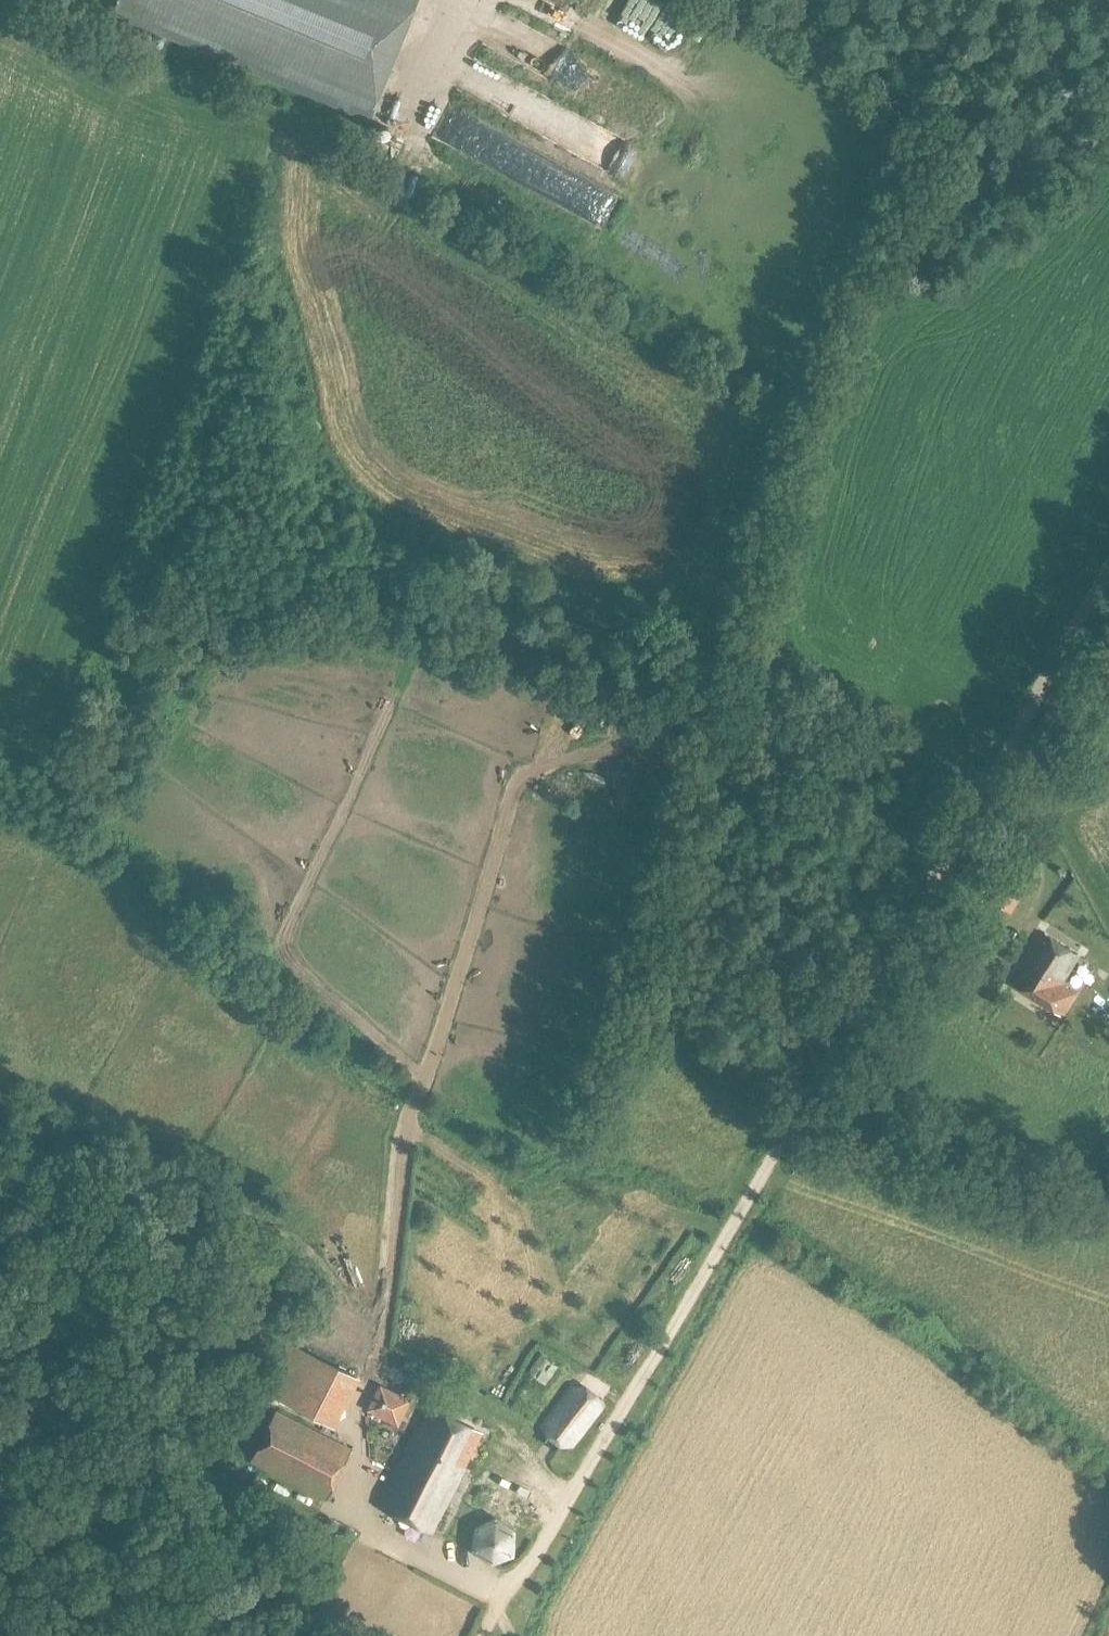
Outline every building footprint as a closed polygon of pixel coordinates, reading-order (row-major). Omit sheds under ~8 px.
[(116,11),(370,115),(417,0),(121,0),(116,11)] [(621,192),(592,183),(584,210),(612,219),(621,192)] [(1025,881),(1008,871),(989,901),(1006,911),(1025,881)] [(1075,993),(1061,984),(1079,955),(1042,933),(1011,984),(1062,1015),(1075,993)] [(356,1376),(289,1342),(265,1390),(332,1424),(356,1376)] [(569,1369),(554,1390),(582,1409),(597,1389),(591,1378),(581,1371),(569,1369)] [(413,1400),(381,1384),(367,1411),(400,1427),(413,1400)] [(554,1390),(540,1410),(545,1421),(556,1429),(568,1430),(582,1409),(554,1390)] [(432,1408),(381,1506),(432,1533),(483,1434),(432,1408)] [(277,1412),(255,1461),(255,1462),(326,1498),(350,1449),(277,1412)] [(488,1513),(473,1534),(499,1552),(514,1531),(488,1513)]
